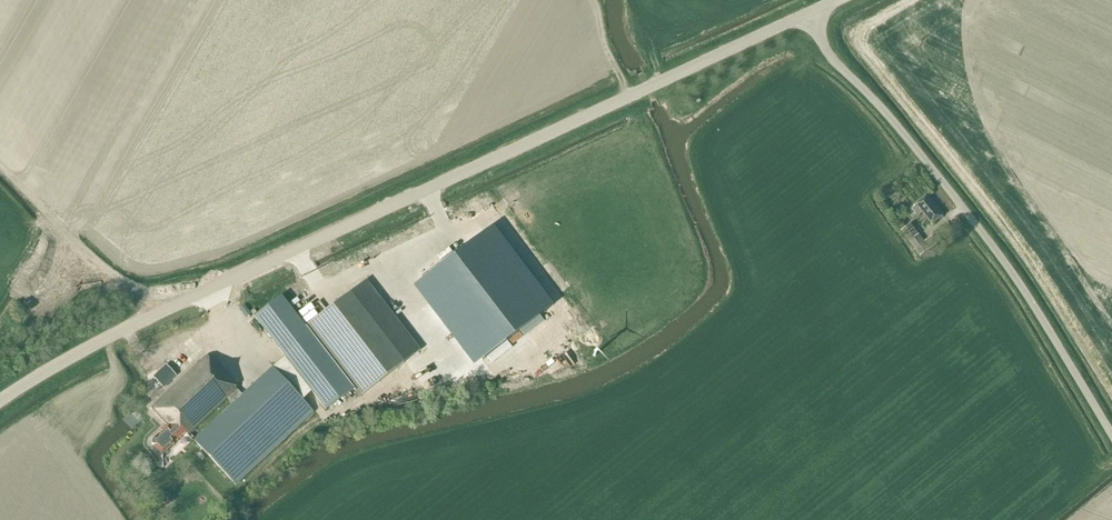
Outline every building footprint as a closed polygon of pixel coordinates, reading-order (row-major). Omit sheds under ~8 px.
[(923,211),(933,223),(943,215),(927,195),(916,203),(917,204),(910,210),(914,216),(918,213),(919,214),(923,211)] [(919,235),(910,223),(901,231),(921,256),(938,242),(932,235),(925,241),(919,234),(919,235)] [(482,359),(545,312),(484,232),(422,279),(482,359)] [(173,287),(191,286),(191,279),(173,279),(173,287)] [(326,409),(353,388),(359,397),(404,362),(350,292),(305,327),(281,295),(254,316),(326,409)] [(273,367),(253,385),(242,395),(206,356),(151,407),(168,425),(151,443),(162,454),(186,431),(189,434),(227,398),(233,404),(194,441),(236,485),(314,411),(273,367)] [(394,372),(399,379),(419,364),(414,357),(394,372)] [(166,366),(153,378),(163,388),(176,376),(166,366)] [(389,376),(370,390),(374,396),(393,381),(389,376)] [(166,506),(174,501),(169,495),(162,500),(166,506)]
